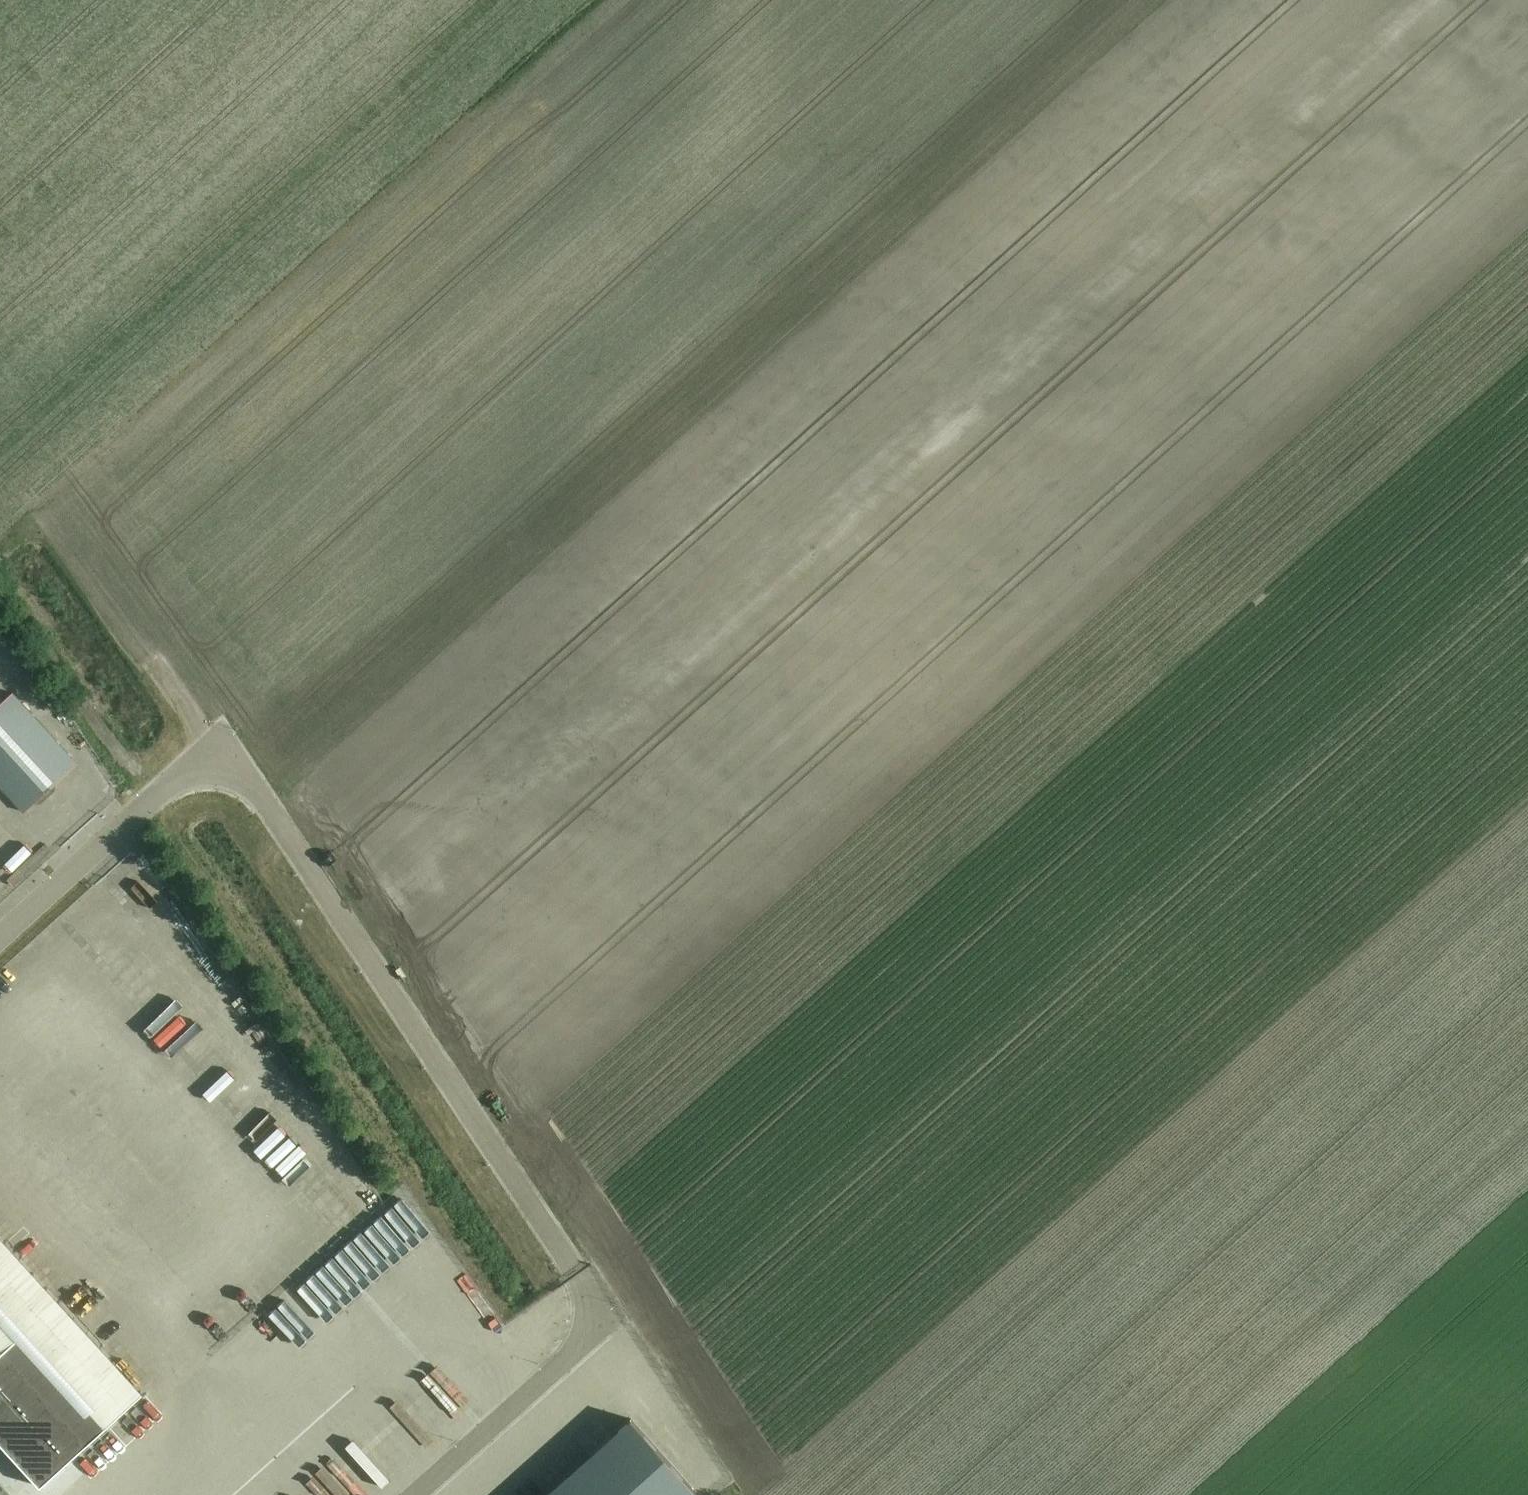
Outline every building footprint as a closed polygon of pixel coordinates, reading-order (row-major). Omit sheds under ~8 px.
[(14,692),(0,705),(0,784),(26,812),(79,763),(14,692)] [(30,838),(22,828),(0,845),(0,862),(30,838)] [(109,1203),(118,1213),(144,1187),(135,1177),(109,1203)] [(149,1241),(177,1219),(169,1209),(141,1231),(149,1241)] [(0,1235),(0,1387),(1,1387),(68,1460),(143,1392),(0,1235)] [(545,1494),(697,1494),(699,1493),(632,1417),(545,1494)]
